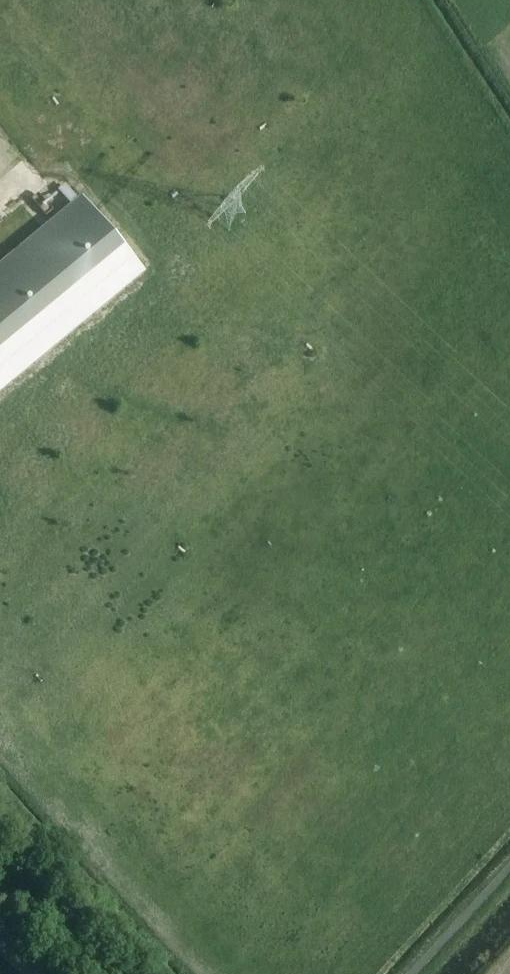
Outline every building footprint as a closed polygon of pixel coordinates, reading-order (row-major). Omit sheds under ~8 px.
[(131,234),(93,188),(0,265),(0,344),(131,234)]
